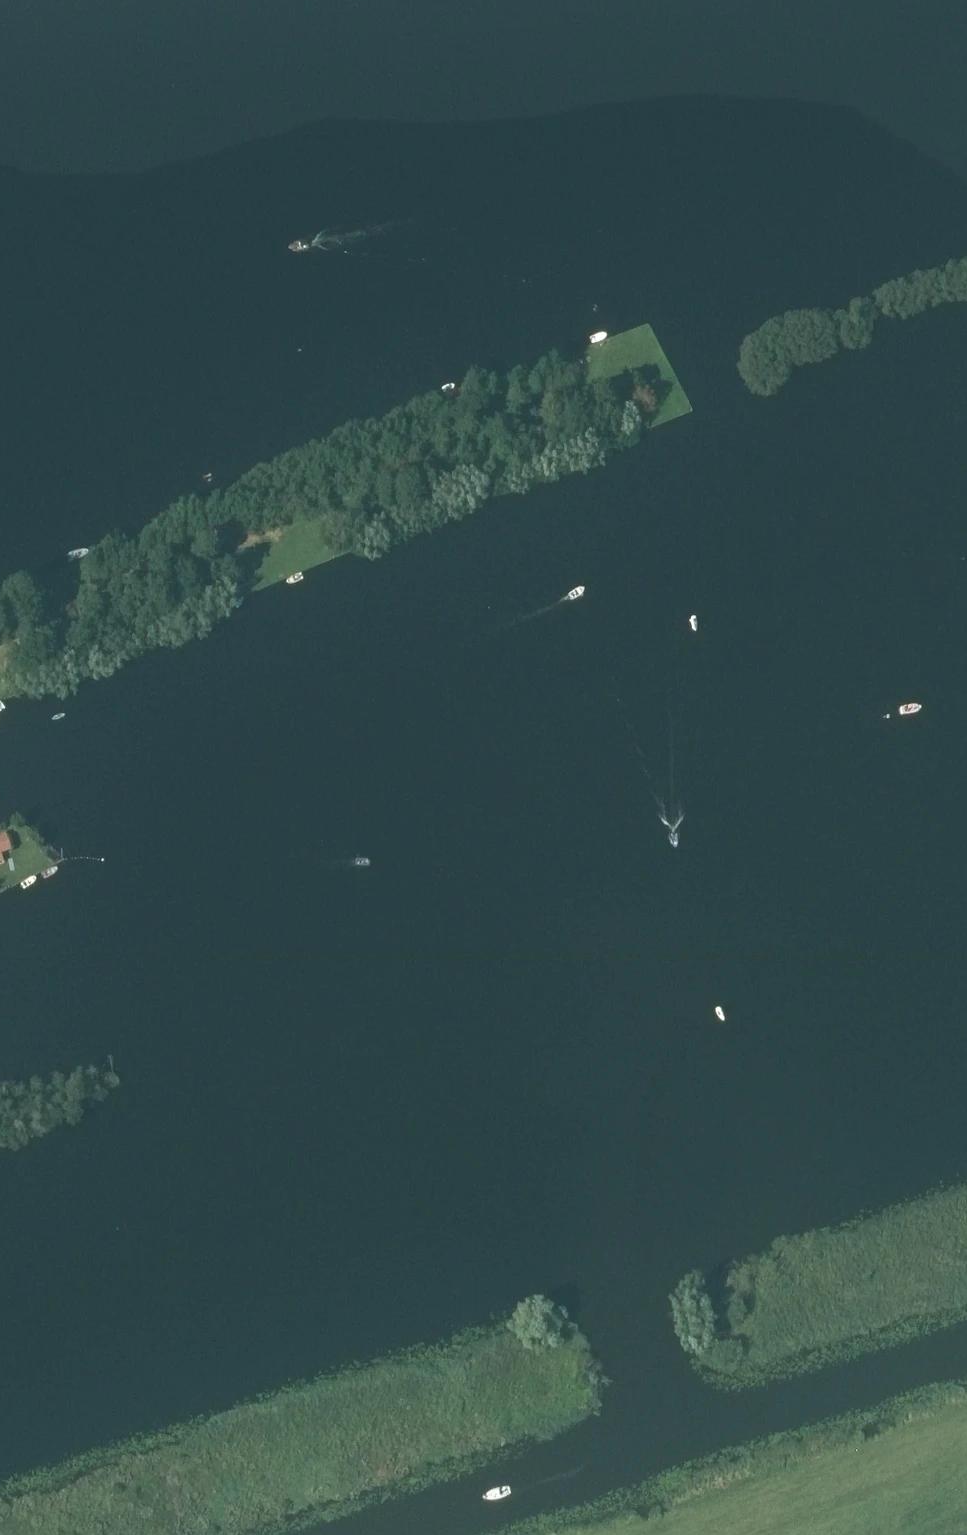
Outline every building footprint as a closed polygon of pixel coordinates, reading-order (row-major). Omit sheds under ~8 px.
[(0,838),(0,864),(3,862),(1,855),(11,851),(6,836),(0,838)]
